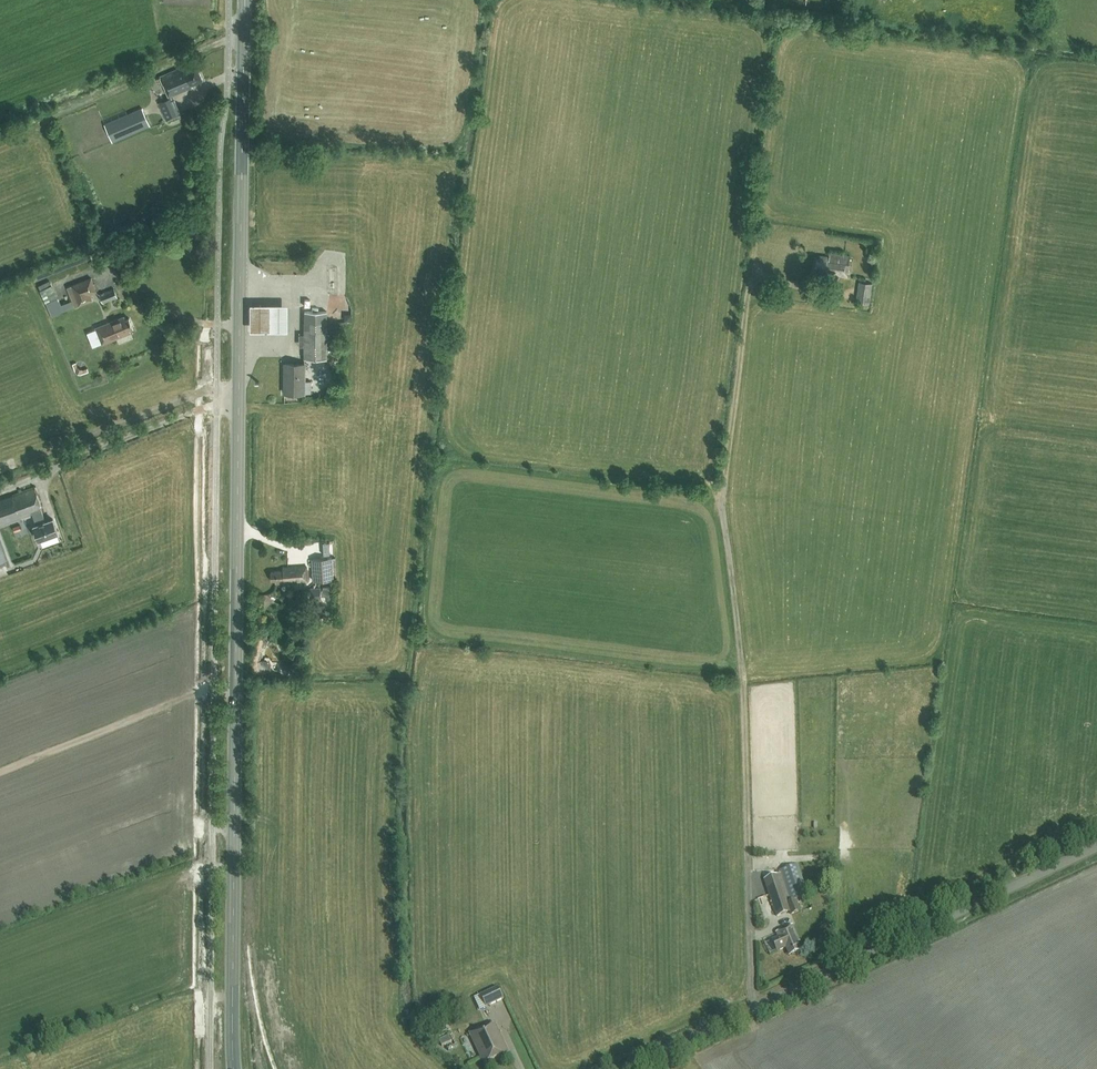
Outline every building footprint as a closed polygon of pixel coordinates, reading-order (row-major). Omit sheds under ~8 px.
[(192,85),(203,80),(196,64),(184,69),(183,66),(160,76),(169,97),(158,102),(167,121),(182,115),(173,96),(193,87),(192,85)] [(112,142),(150,125),(143,107),(104,123),(112,142)] [(847,275),(850,255),(829,252),(828,256),(821,255),(820,258),(816,258),(815,268),(818,269),(819,272),(847,275)] [(90,294),(96,292),(91,278),(71,285),(78,305),(92,300),(90,294)] [(872,283),(859,281),(856,301),(869,303),(872,283)] [(61,304),(54,286),(41,291),(50,316),(74,307),(71,300),(61,304)] [(103,302),(117,297),(114,289),(100,294),(103,302)] [(288,305),(248,304),(248,334),(288,334),(288,305)] [(327,358),(327,311),(304,311),(304,358),(327,358)] [(129,329),(133,327),(129,318),(125,319),(124,316),(96,327),(102,343),(130,332),(129,329)] [(305,393),(305,386),(305,363),(285,363),(285,393),(305,393)] [(36,471),(31,458),(25,460),(30,473),(36,471)] [(9,549),(15,547),(11,537),(6,539),(0,526),(32,515),(36,525),(34,525),(39,539),(58,532),(53,519),(46,521),(41,507),(42,507),(35,486),(0,499),(0,568),(14,563),(9,549)] [(332,557),(312,558),(313,580),(334,579),(332,557)] [(275,583),(307,581),(306,567),(283,568),(284,571),(272,571),(272,581),(275,581),(275,583)] [(320,587),(309,588),(310,598),(321,597),(321,595),(325,595),(326,599),(330,598),(329,587),(323,587),(323,590),(321,590),(320,587)] [(325,605),(311,606),(312,616),(326,616),(325,605)] [(800,911),(796,901),(795,899),(808,896),(798,864),(780,870),(781,873),(764,879),(776,915),(789,910),(790,914),(800,911)] [(785,947),(789,956),(800,951),(797,943),(800,941),(793,925),(776,932),(778,938),(772,940),(773,940),(777,950),(776,950),(777,951),(785,947)] [(498,987),(480,995),(486,1007),(504,999),(498,987)] [(447,1023),(443,1016),(430,1022),(434,1029),(447,1023)] [(484,1064),(508,1052),(494,1023),(487,1026),(487,1025),(470,1033),(484,1064)] [(439,1038),(448,1034),(446,1029),(438,1033),(439,1038)] [(442,1047),(452,1042),(449,1036),(439,1041),(442,1047)]
